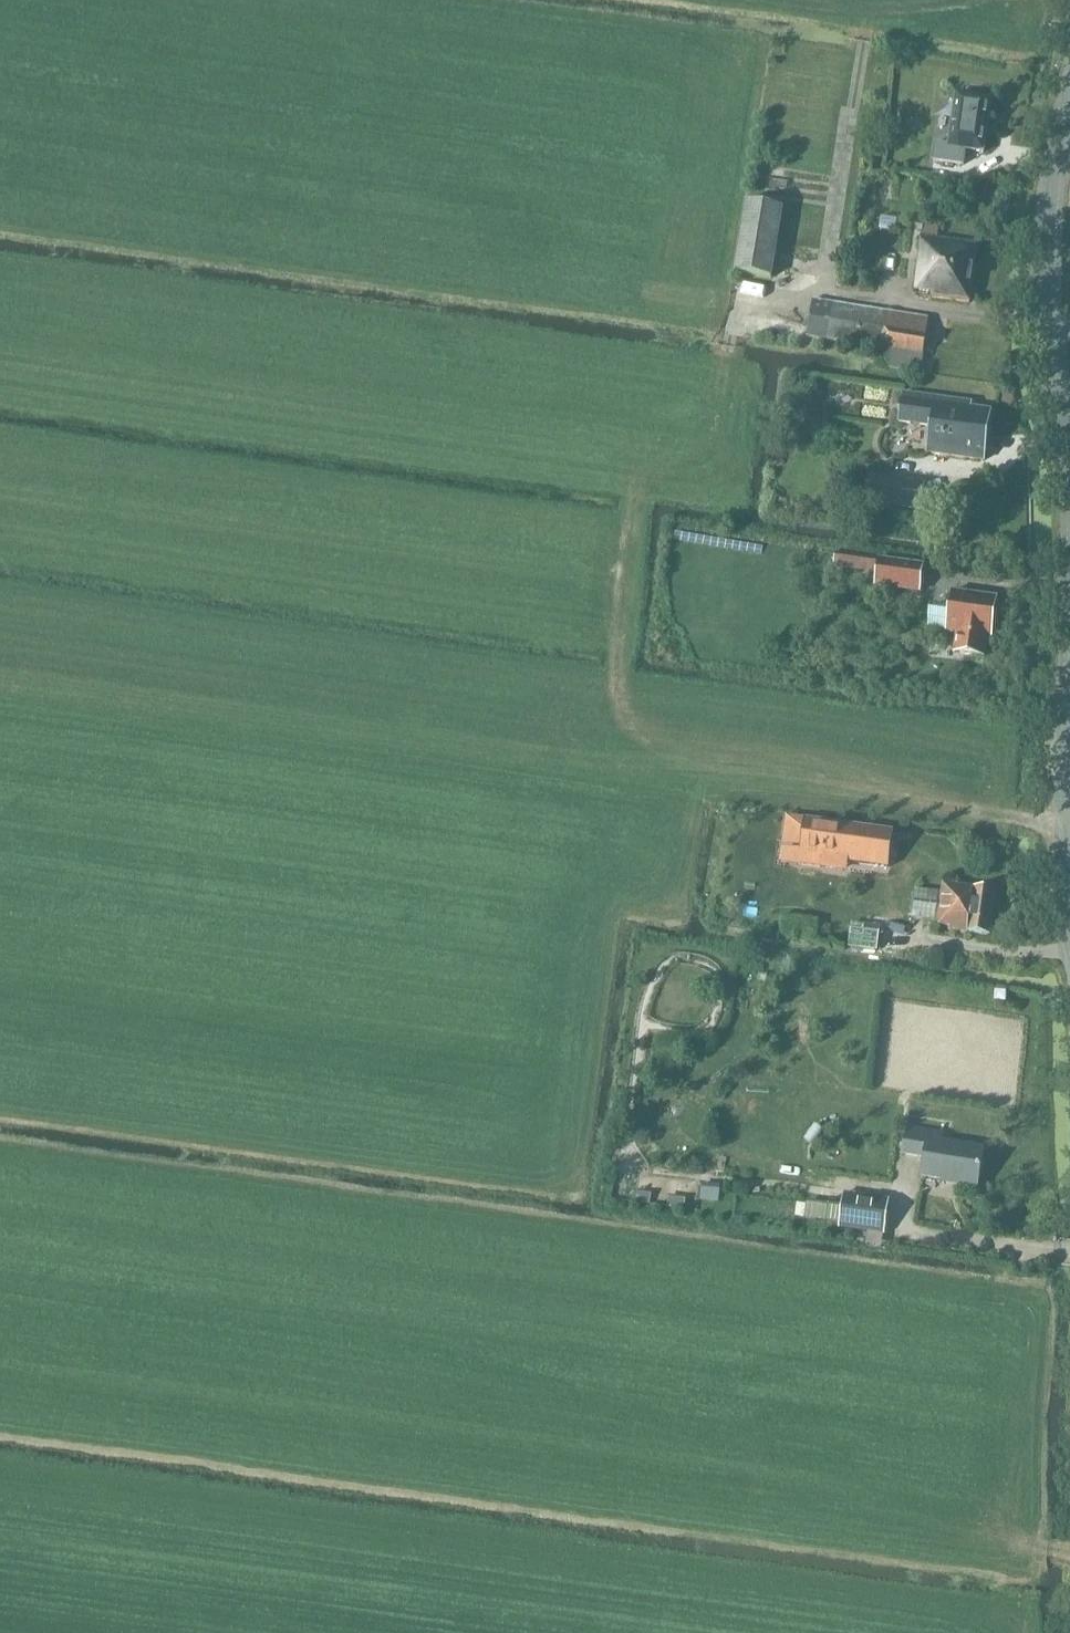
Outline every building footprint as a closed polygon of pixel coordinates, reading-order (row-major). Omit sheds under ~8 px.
[(990,99),(959,95),(957,94),(949,145),(936,143),(934,160),(964,165),(966,149),(983,152),(983,153),(984,153),(992,98),(991,98),(990,99)] [(783,207),(748,201),(736,272),(771,277),(783,207)] [(929,294),(968,300),(976,241),(922,233),(914,288),(930,290),(929,294)] [(878,363),(920,369),(928,315),(812,297),(806,333),(881,345),(878,363)] [(900,412),(932,417),(927,450),(984,458),(991,408),(970,405),(970,399),(903,390),(900,412)] [(830,569),(871,579),(875,561),(834,552),(830,569)] [(879,556),(876,583),(919,589),(923,563),(879,556)] [(930,607),(927,628),(948,631),(958,633),(955,652),(961,653),(985,656),(988,637),(992,637),(998,598),(954,592),(951,610),(930,607)] [(805,819),(799,864),(821,867),(822,858),(889,867),(894,831),(805,819)] [(912,920),(913,874),(853,873),(851,946),(877,947),(877,919),(912,920)] [(932,881),(925,926),(955,930),(956,923),(969,925),(969,927),(991,930),(996,890),(932,881)] [(670,963),(669,975),(690,977),(692,966),(670,963)] [(695,969),(694,979),(714,982),(715,971),(695,969)] [(922,1175),(945,1179),(945,1181),(977,1186),(984,1149),(941,1142),(942,1133),(908,1127),(903,1156),(925,1159),(922,1175)] [(890,1200),(845,1194),(840,1228),(885,1234),(890,1200)]
